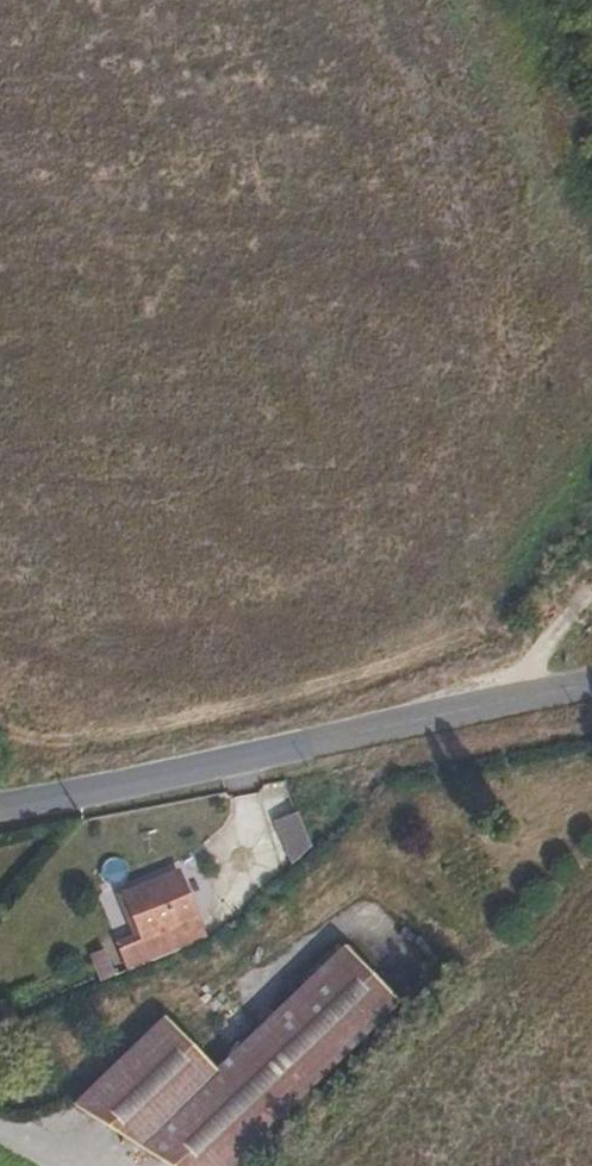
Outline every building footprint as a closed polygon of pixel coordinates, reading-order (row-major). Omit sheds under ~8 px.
[(284,855),(306,850),(290,782),(268,787),(284,855)] [(197,941),(172,873),(118,892),(135,938),(112,946),(119,968),(197,941)] [(98,976),(112,971),(103,946),(89,951),(98,976)] [(74,1110),(164,1165),(232,1165),(398,1001),(345,948),(217,1074),(165,1020),(74,1110)]
